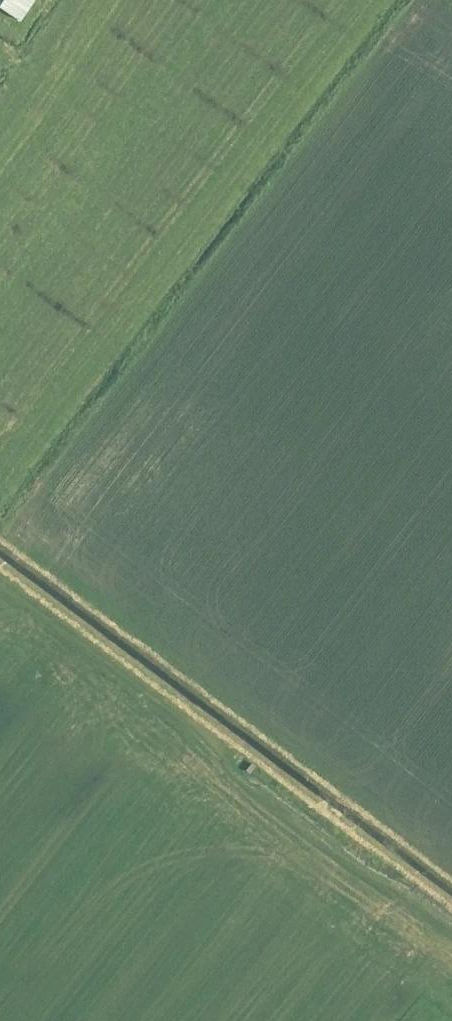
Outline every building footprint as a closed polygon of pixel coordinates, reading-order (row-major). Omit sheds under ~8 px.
[(36,0),(14,0),(29,11),(36,0)]
